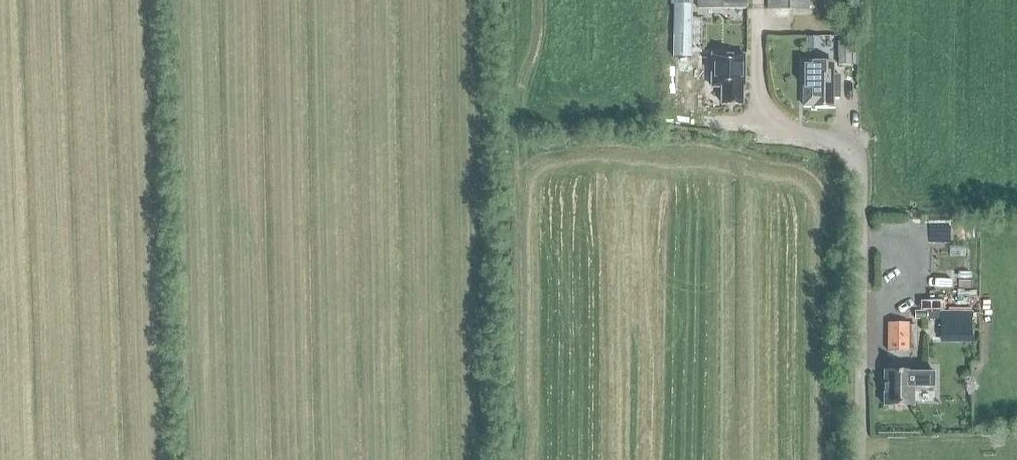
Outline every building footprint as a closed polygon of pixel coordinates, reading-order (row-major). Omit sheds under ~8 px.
[(746,12),(746,0),(698,0),(698,11),(746,12)] [(809,11),(809,0),(768,0),(768,10),(809,11)] [(675,4),(674,56),(673,56),(672,109),(693,110),(698,110),(699,57),(694,57),(691,57),(692,5),(688,5),(675,4)] [(819,37),(806,37),(806,50),(820,49),(819,37)] [(837,41),(838,65),(857,65),(857,41),(837,41)] [(713,87),(723,87),(723,104),(743,104),(744,88),(745,88),(746,55),(713,55),(713,87)] [(814,107),(835,107),(835,98),(841,98),(841,75),(829,75),(830,62),(805,62),(804,106),(814,106),(814,107)] [(915,311),(915,320),(927,320),(927,311),(915,311)] [(944,312),(944,329),(971,329),(971,312),(944,312)] [(887,351),(909,352),(909,323),(888,323),(887,351)] [(885,406),(914,406),(914,388),(934,388),(934,374),(914,374),(914,372),(885,372),(885,406)]
